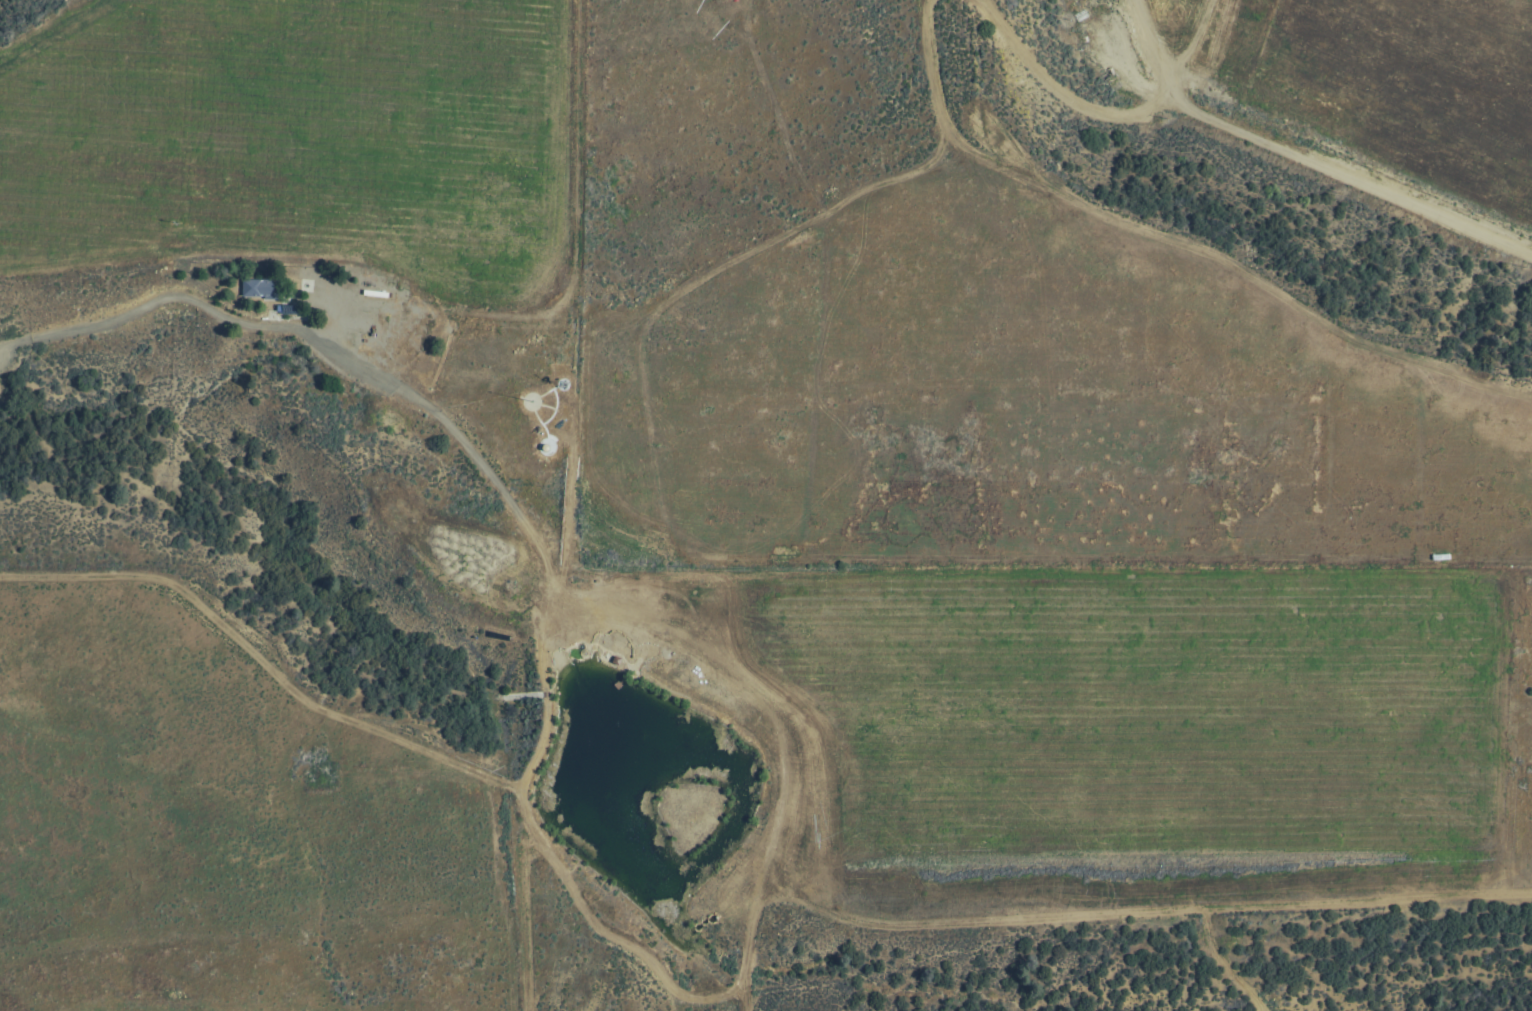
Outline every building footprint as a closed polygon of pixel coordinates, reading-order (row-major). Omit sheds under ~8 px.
[(241,296),(279,297),(279,279),(241,279),(241,296)]
